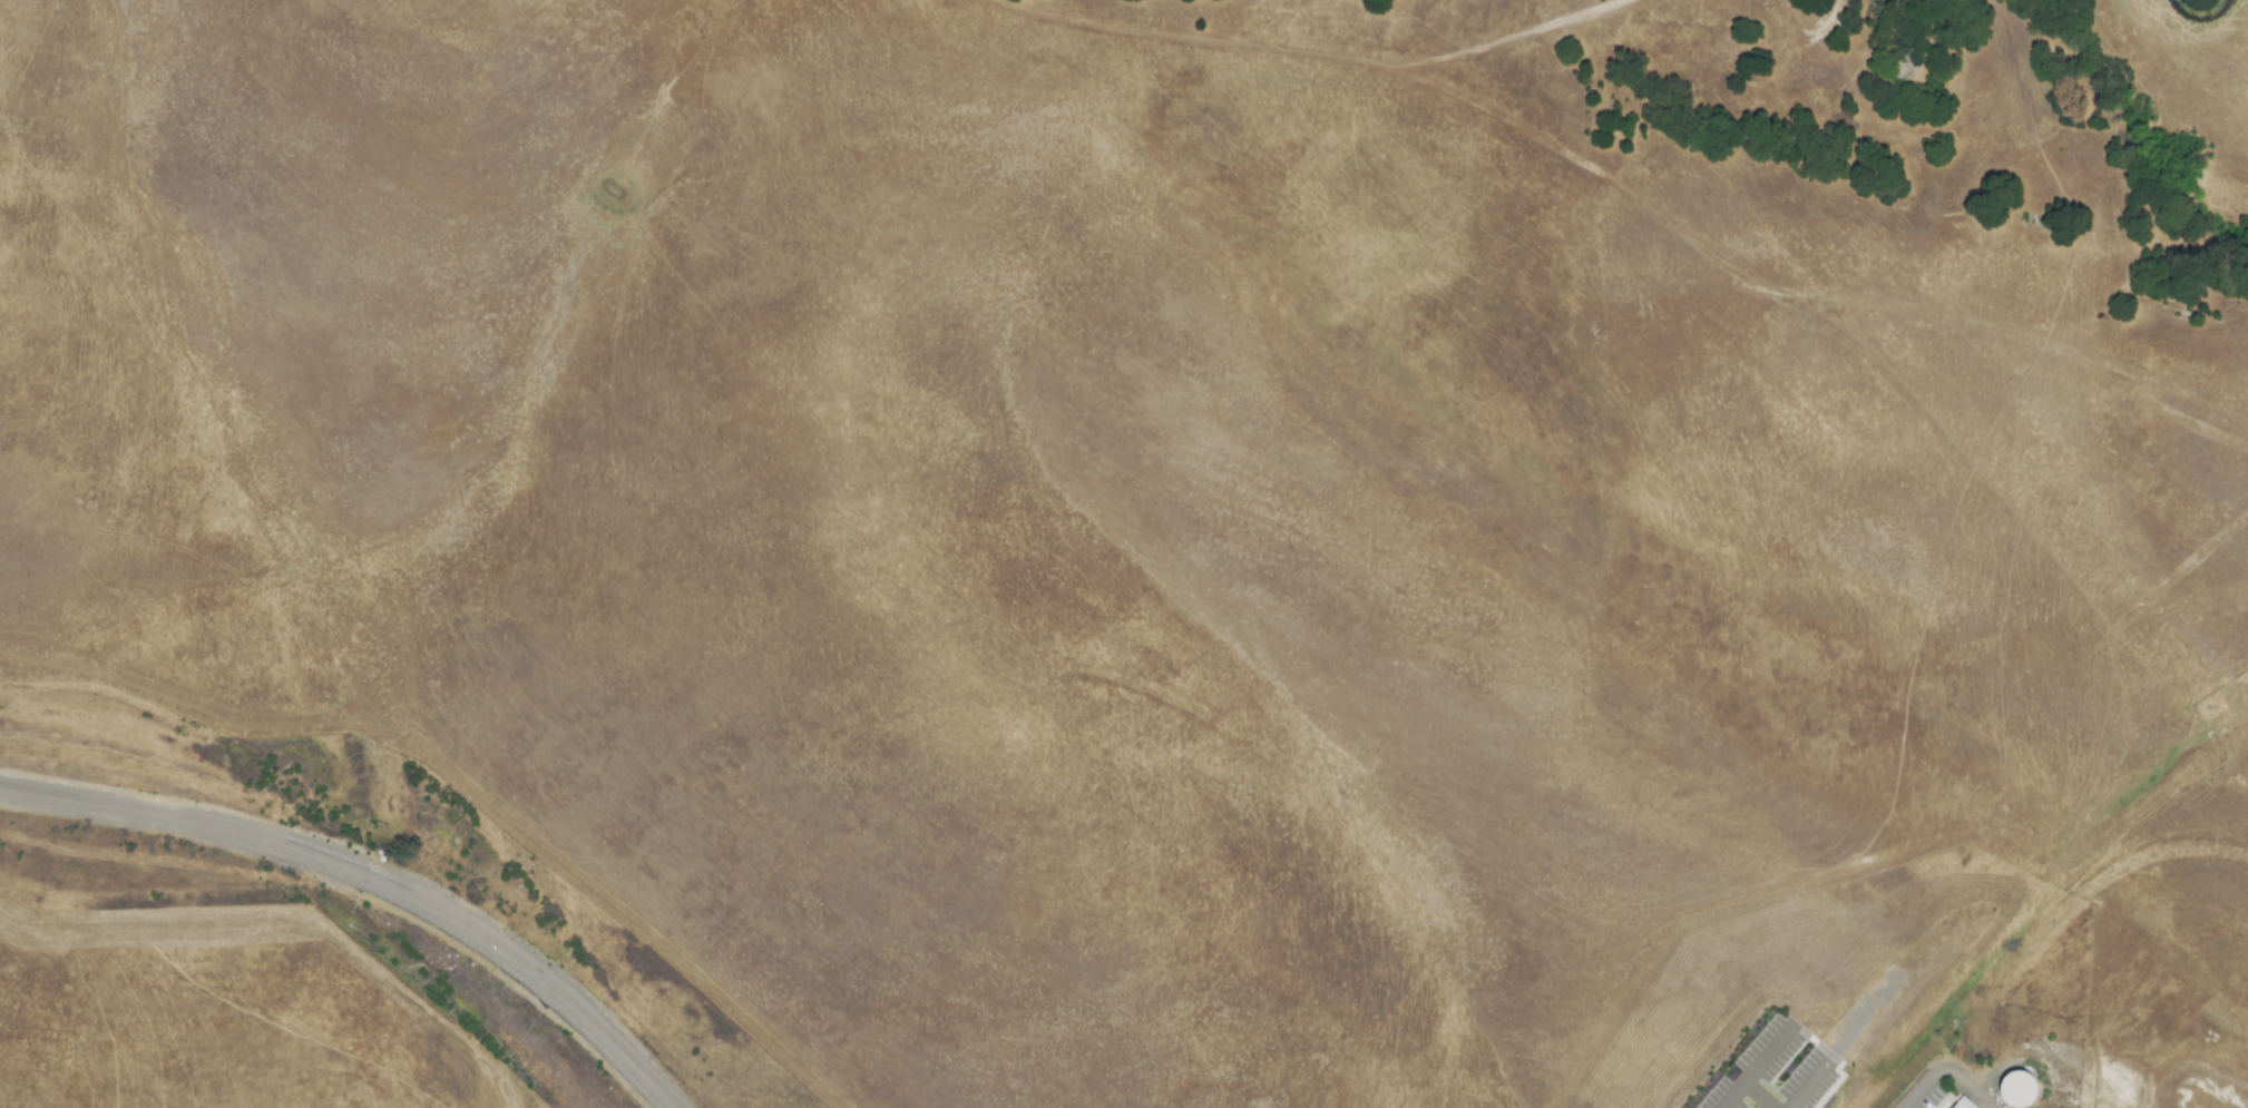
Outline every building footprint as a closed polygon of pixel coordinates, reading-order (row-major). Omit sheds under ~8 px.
[(2019,1107),(2012,1107),(2006,1105),(2002,1101),(1998,1096),(1997,1090),(1998,1084),(2002,1078),(2006,1073),(2012,1071),(2019,1071),(2024,1072),(2030,1076),(2033,1081),(2035,1087),(2035,1092),(2033,1098),(2029,1104),(2024,1107),(2019,1107)] [(1961,1096),(1952,1107),(1977,1107),(1961,1096)]
